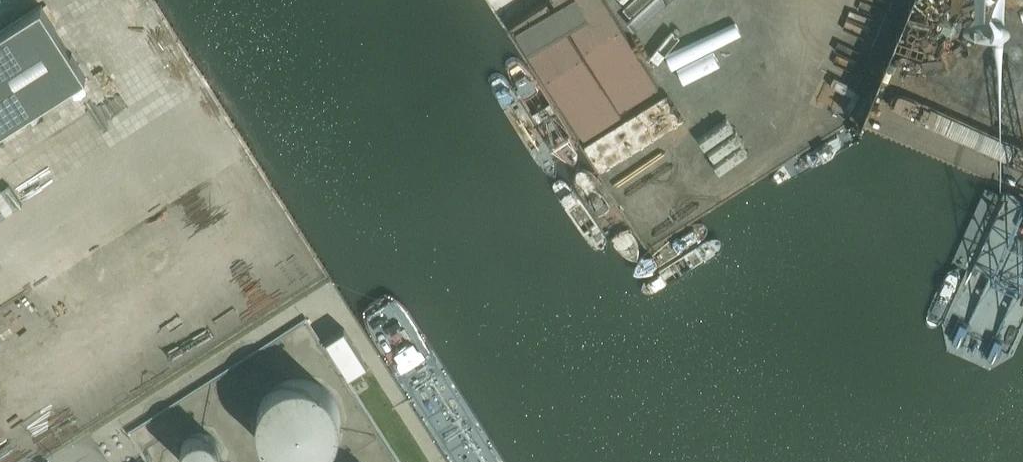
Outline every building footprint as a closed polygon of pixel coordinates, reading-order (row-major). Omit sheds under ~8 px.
[(41,5),(0,31),(0,130),(86,76),(41,5)] [(949,61),(994,74),(1003,47),(958,33),(949,61)] [(710,149),(723,179),(769,160),(756,130),(710,149)] [(650,192),(630,205),(648,232),(667,219),(650,192)] [(344,329),(326,340),(350,376),(367,365),(344,329)] [(275,457),(287,461),(288,461),(307,461),(313,461),(325,454),(334,444),(339,432),(341,419),(338,406),(331,394),(321,385),(309,380),(296,378),(283,381),(271,388),(262,398),(257,410),(256,423),(258,436),(265,448),(275,457)] [(211,436),(205,433),(199,432),(193,434),(187,437),(183,442),(180,447),(180,454),(181,460),(182,461),(218,461),(219,458),(220,452),(219,445),(216,440),(211,436)] [(150,451),(129,461),(156,461),(150,451)]
